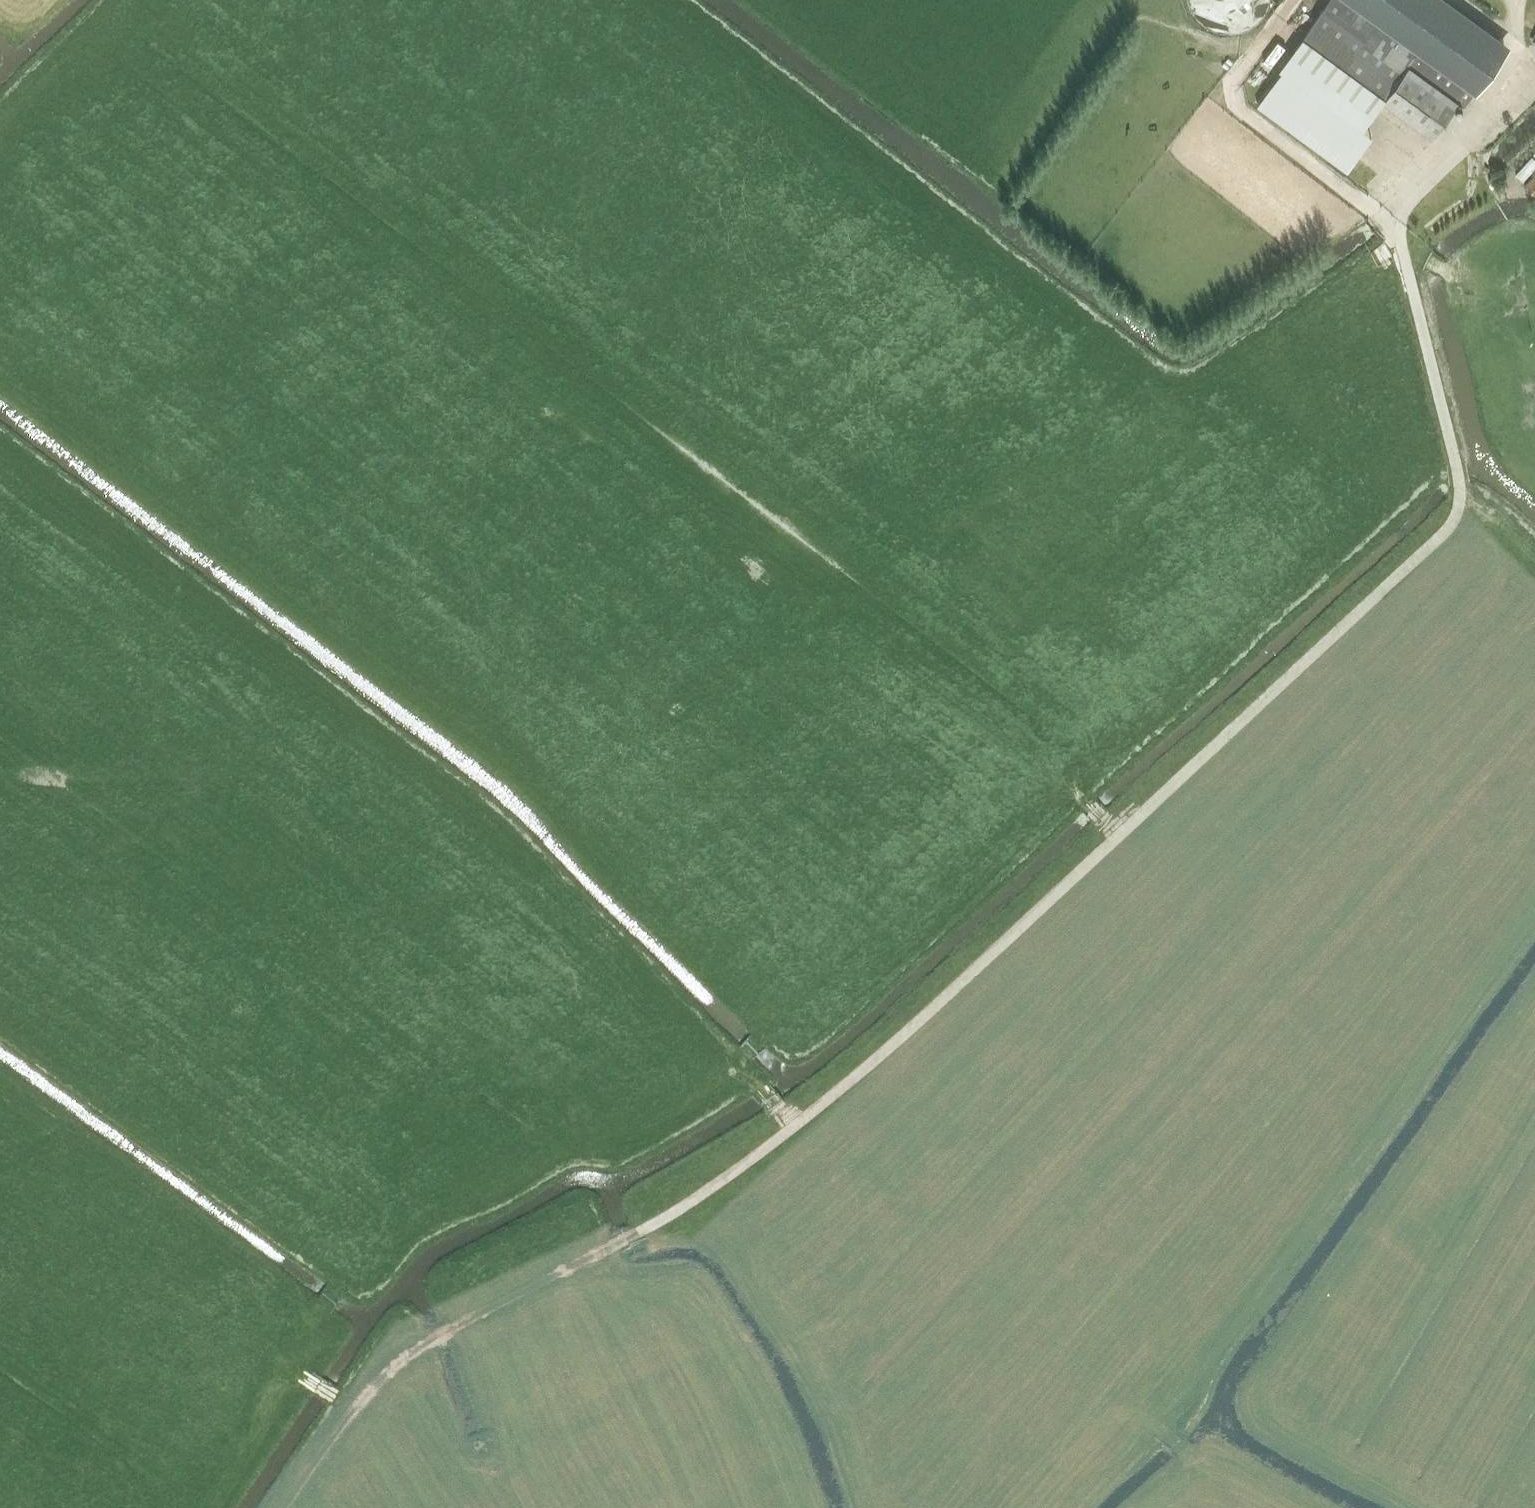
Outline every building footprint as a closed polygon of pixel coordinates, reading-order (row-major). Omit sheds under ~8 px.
[(1236,28),(1254,13),(1258,0),(1185,0),(1191,16),(1212,29),(1236,28)] [(1321,13),(1281,69),(1283,70),(1266,93),(1357,159),(1374,136),(1364,130),(1377,111),(1417,140),(1425,129),(1436,136),(1458,105),(1463,109),(1497,62),(1412,0),(1330,0),(1321,13)] [(1526,184),(1534,192),(1534,174),(1526,184)]
